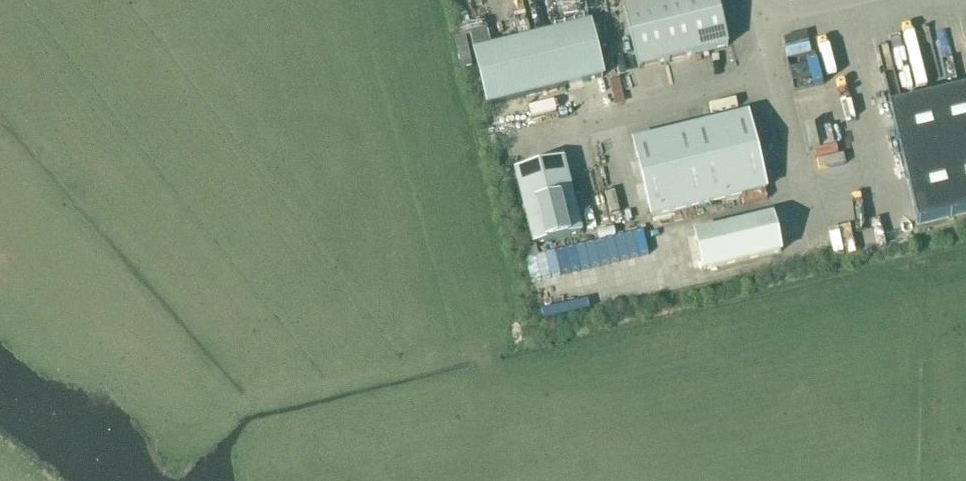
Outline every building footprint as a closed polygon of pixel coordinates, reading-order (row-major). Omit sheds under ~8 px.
[(716,0),(660,0),(623,9),(638,68),(727,46),(716,0)] [(473,51),(487,105),(603,77),(590,22),(473,51)] [(491,28),(473,33),(477,48),(495,43),(491,28)] [(962,76),(965,75),(965,49),(956,52),(962,76)] [(889,108),(917,225),(965,213),(965,89),(889,108)] [(766,189),(748,115),(633,143),(651,217),(766,189)] [(581,233),(562,160),(516,171),(534,243),(534,245),(581,233)] [(772,217),(694,235),(702,270),(780,252),(772,217)] [(840,255),(860,252),(857,226),(837,229),(840,255)] [(534,243),(520,247),(523,261),(537,257),(534,245),(534,243)] [(653,245),(628,249),(632,269),(656,264),(653,245)]
